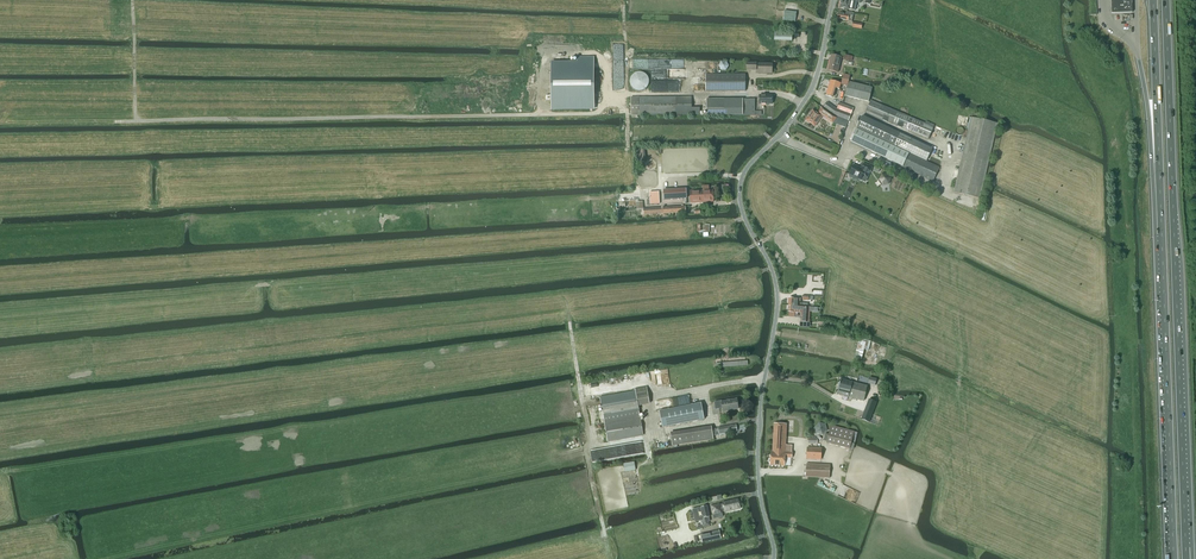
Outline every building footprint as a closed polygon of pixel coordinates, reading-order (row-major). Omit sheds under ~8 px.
[(840,8),(855,11),(857,1),(861,2),(861,0),(841,0),(840,8)] [(1132,13),(1132,0),(1111,0),(1111,13),(1132,13)] [(852,22),(854,13),(846,12),(846,15),(839,13),(838,19),(852,22)] [(838,72),(841,57),(831,55),(828,70),(838,72)] [(577,63),(551,63),(552,81),(552,109),(594,109),(594,81),(594,57),(577,57),(577,63)] [(721,71),(726,71),(729,66),(726,62),(721,61),(718,66),(721,71)] [(772,74),(772,64),(756,64),(756,63),(747,63),(747,70),(756,70),(756,67),(758,67),(758,73),(772,74)] [(630,79),(630,82),(630,85),(631,87),(633,90),(636,91),(639,92),(642,91),(644,90),(647,88),(648,86),(649,83),(649,80),(648,77),(646,75),(644,73),(641,72),(638,72),(636,73),(633,74),(631,77),(630,79)] [(706,92),(745,92),(745,75),(705,75),(706,92)] [(842,80),(841,85),(848,86),(845,96),(865,101),(869,102),(870,99),(872,88),(855,84),(853,83),(849,82),(849,81),(842,80)] [(839,90),(841,84),(830,81),(826,96),(832,97),(834,90),(835,90),(836,88),(839,90)] [(772,105),(772,96),(759,96),(759,105),(772,105)] [(692,108),(691,97),(640,98),(631,98),(631,116),(640,115),(700,115),(700,108),(692,108)] [(706,116),(725,116),(755,116),(755,100),(725,100),(706,100),(706,116)] [(870,101),(866,113),(884,120),(929,139),(934,127),(934,125),(927,122),(926,124),(917,120),(888,108),(870,101)] [(835,109),(827,102),(826,104),(823,108),(834,116),(837,117),(849,121),(853,108),(839,103),(837,109),(835,109)] [(813,110),(805,120),(815,127),(823,116),(833,124),(833,123),(836,124),(846,128),(849,121),(837,117),(837,118),(834,116),(823,108),(822,108),(818,114),(813,110)] [(932,149),(862,116),(857,129),(850,143),(933,182),(940,168),(927,161),(932,149)] [(971,117),(954,193),(980,199),(997,123),(971,117)] [(867,177),(872,168),(863,164),(861,168),(860,169),(853,166),(849,174),(854,176),(853,178),(857,180),(858,178),(861,180),(865,183),(868,177),(867,177)] [(703,191),(702,192),(702,203),(714,202),(713,191),(709,191),(709,187),(707,187),(707,186),(703,187),(703,191)] [(664,191),(664,200),(673,200),(687,199),(686,190),(672,190),(672,191),(664,191)] [(651,204),(660,204),(659,192),(650,192),(651,204)] [(691,203),(702,203),(702,192),(690,192),(691,203)] [(651,214),(654,214),(686,212),(685,208),(685,207),(653,209),(644,209),(644,216),(651,216),(651,214)] [(789,298),(789,305),(797,306),(803,306),(803,304),(800,303),(800,299),(789,298)] [(797,306),(789,305),(788,312),(797,313),(802,313),(802,316),(801,316),(801,322),(807,323),(807,317),(808,307),(797,306)] [(859,341),(857,348),(864,350),(869,351),(871,342),(867,340),(866,343),(859,341)] [(864,402),(868,387),(841,380),(837,395),(864,402)] [(643,436),(639,411),(638,406),(649,404),(647,387),(634,389),(635,393),(600,399),(608,442),(643,436)] [(738,409),(737,399),(722,402),(722,401),(714,402),(716,409),(723,408),(723,412),(738,409)] [(869,400),(861,419),(869,422),(876,403),(869,400)] [(660,411),(663,428),(704,420),(701,403),(660,411)] [(823,435),(827,430),(826,425),(820,423),(815,427),(816,433),(823,435)] [(792,453),(791,453),(792,446),(786,445),(787,425),(774,424),(773,453),(771,453),(770,465),(784,466),(785,458),(792,458),(792,453)] [(724,428),(712,430),(713,436),(723,435),(723,433),(737,431),(736,425),(724,427),(724,428)] [(850,449),(854,432),(831,426),(827,443),(850,449)] [(821,460),(821,449),(807,448),(807,459),(821,460)] [(624,472),(636,470),(634,462),(623,464),(624,472)] [(830,478),(830,465),(806,464),(806,477),(830,478)] [(711,506),(713,515),(722,513),(722,511),(724,511),(724,512),(740,509),(738,499),(722,503),(722,504),(720,505),(720,504),(711,506)] [(707,507),(695,509),(693,510),(695,520),(697,520),(698,519),(699,522),(702,521),(703,528),(709,527),(707,517),(710,517),(707,507)] [(709,535),(701,537),(702,542),(720,538),(718,531),(708,533),(709,535)]
